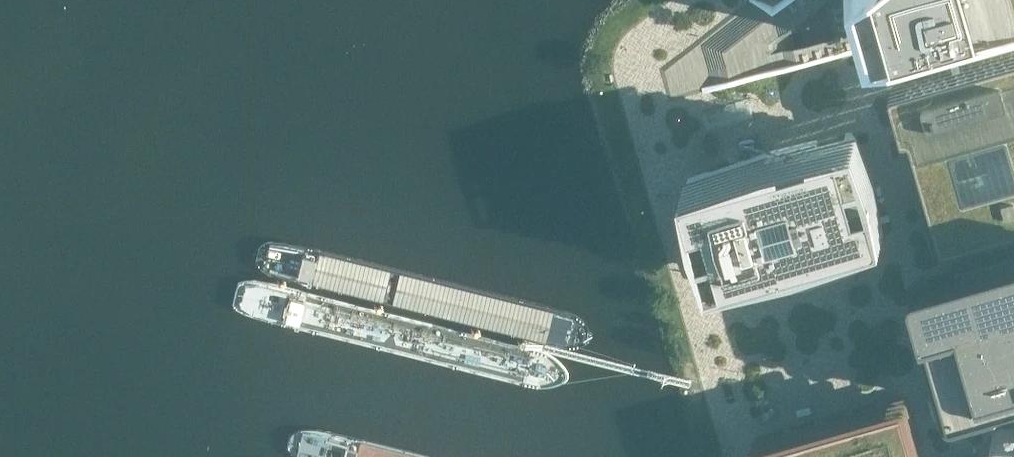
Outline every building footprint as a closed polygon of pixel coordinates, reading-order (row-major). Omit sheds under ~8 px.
[(702,88),(672,96),(664,69),(753,2),(749,0),(661,67),(660,68),(668,97),(669,101),(703,91),(702,88)] [(773,7),(755,0),(749,0),(753,2),(772,12),(722,51),(730,78),(702,87),(702,88),(703,91),(703,92),(710,90),(804,63),(802,58),(799,59),(798,60),(794,46),(771,52),(768,44),(790,27),(787,16),(783,4),(788,0),(782,0),(773,7)] [(783,4),(787,16),(790,27),(809,11),(824,0),(788,0),(783,4)] [(836,34),(842,52),(1004,6),(1013,0),(827,0),(836,34)] [(804,63),(842,52),(836,34),(795,46),(799,59),(802,58),(804,63)] [(997,56),(965,65),(895,86),(894,86),(893,87),(893,88),(892,88),(892,89),(892,90),(907,143),(907,144),(908,144),(908,145),(909,145),(909,146),(910,146),(911,146),(912,146),(913,146),(914,146),(915,146),(916,147),(916,148),(917,148),(925,178),(925,179),(925,180),(925,181),(925,182),(924,182),(923,183),(922,183),(921,184),(921,185),(920,185),(920,186),(920,187),(920,188),(935,241),(935,242),(936,242),(936,243),(937,243),(938,243),(939,243),(940,243),(953,239),(954,240),(1013,223),(1013,51),(998,56),(997,56)] [(749,98),(703,111),(708,127),(754,114),(749,98)] [(753,295),(799,281),(800,282),(801,284),(802,285),(803,286),(805,286),(806,286),(808,286),(809,286),(810,286),(811,285),(813,284),(813,283),(814,281),(814,280),(814,278),(814,277),(855,265),(852,254),(849,245),(847,246),(845,240),(844,236),(873,228),(873,229),(876,228),(878,228),(877,222),(873,201),(868,178),(862,162),(859,163),(853,146),(855,145),(850,131),(846,132),(846,134),(817,142),(817,139),(770,150),(688,178),(698,227),(719,283),(721,290),(727,290),(728,294),(729,298),(725,299),(726,303),(754,297),(753,295)] [(992,391),(1013,384),(1013,246),(957,262),(954,263),(953,263),(953,264),(952,264),(951,265),(950,265),(949,266),(949,267),(949,268),(949,269),(950,270),(950,271),(951,275),(966,327),(973,350),(983,387),(983,388),(984,389),(984,390),(985,390),(986,391),(987,392),(988,392),(989,391),(990,391),(991,391),(992,391)] [(799,281),(753,295),(754,297),(809,284),(858,268),(856,254),(852,254),(855,265),(814,277),(799,281)] [(909,400),(909,399),(908,398),(908,397),(907,396),(906,395),(905,395),(904,395),(902,395),(901,395),(757,436),(756,437),(755,437),(754,438),(753,439),(753,440),(752,441),(752,442),(752,443),(756,456),(925,456),(909,400)] [(1002,428),(999,428),(993,430),(994,431),(995,431),(1003,456),(1013,456),(1013,428),(1002,428)]
